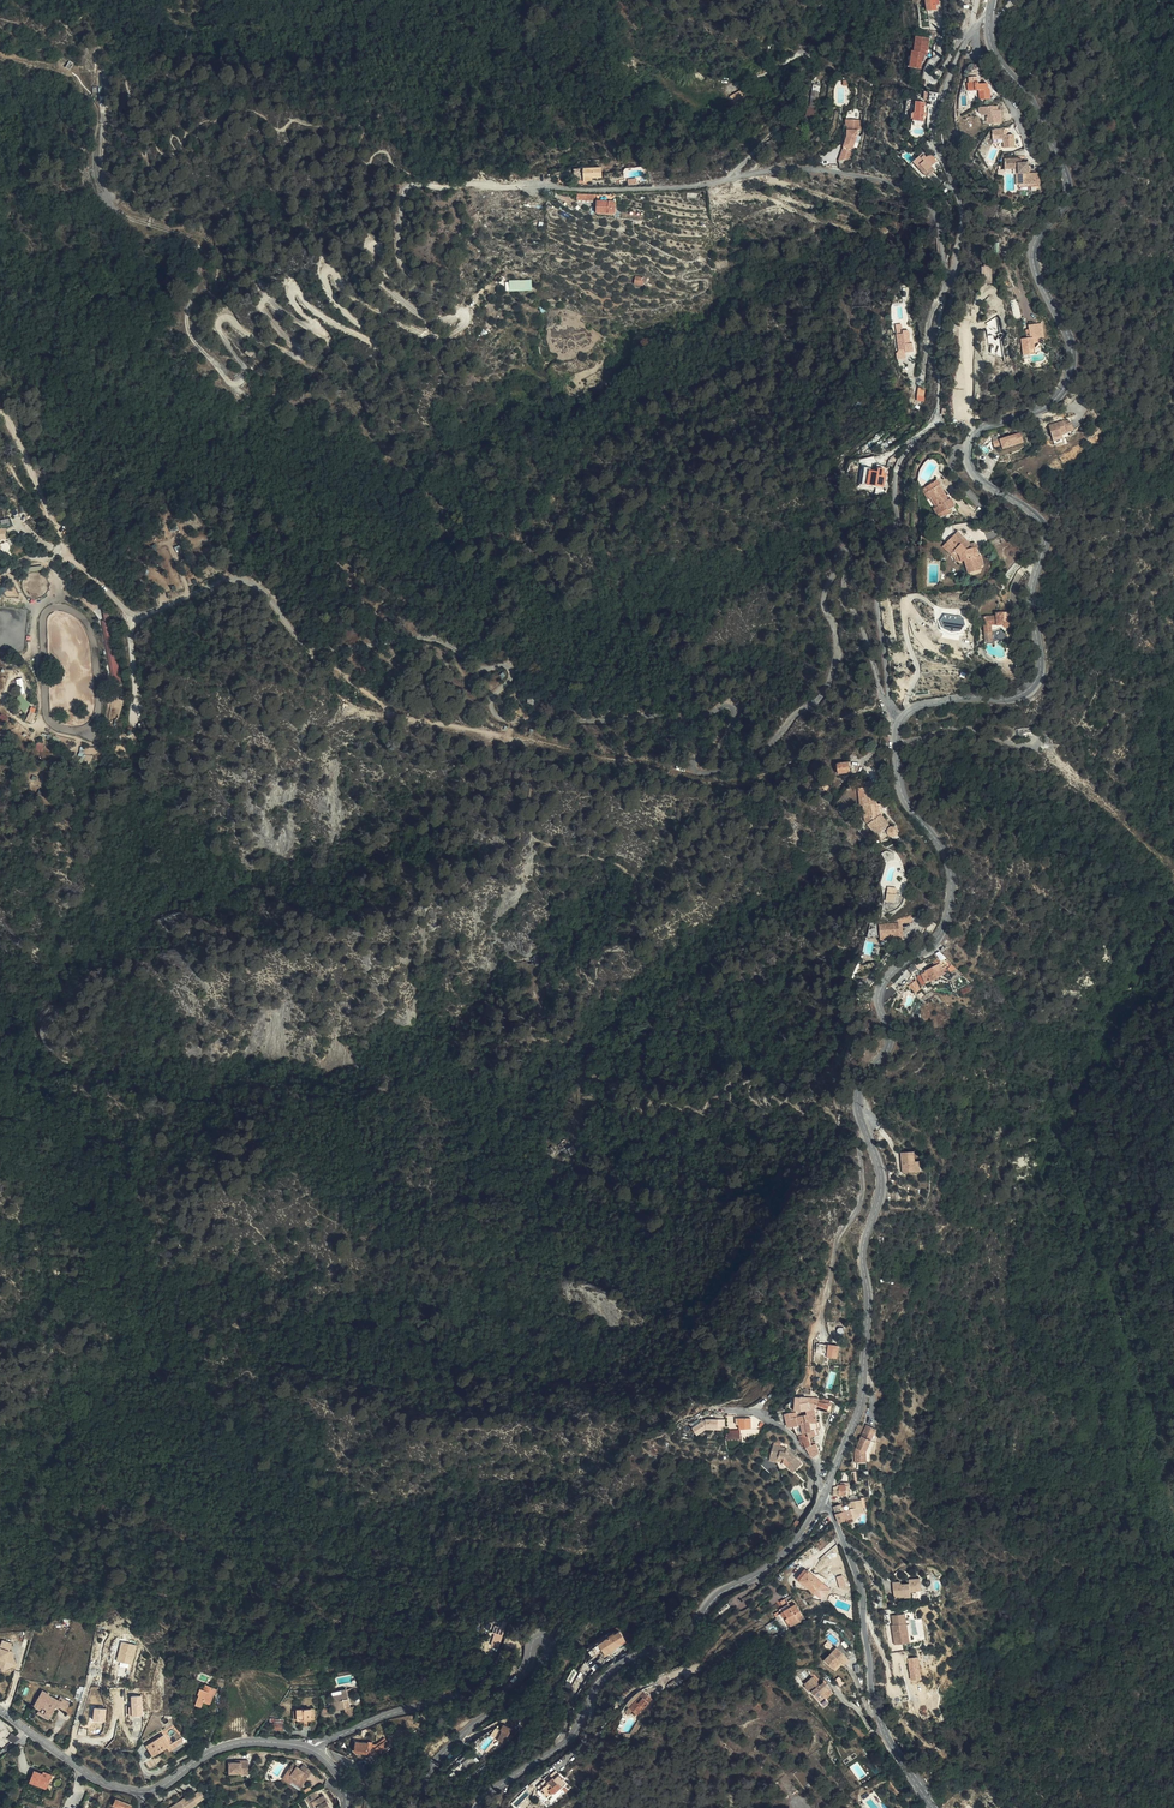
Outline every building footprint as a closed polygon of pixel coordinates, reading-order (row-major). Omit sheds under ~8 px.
[(937,11),(934,1),(926,4),(929,13),(937,11)] [(923,57),(927,58),(929,58),(931,42),(919,40),(918,54),(915,54),(914,70),(922,71),(923,64),(923,57)] [(978,83),(967,84),(968,92),(978,91),(979,100),(990,100),(990,90),(988,90),(988,84),(978,85),(978,83)] [(813,112),(811,118),(819,120),(823,107),(821,107),(825,92),(826,91),(827,86),(818,89),(813,112)] [(730,96),(736,107),(747,100),(741,89),(730,96)] [(932,102),(941,103),(943,95),(932,93),(932,102)] [(928,104),(918,103),(917,123),(918,123),(918,124),(918,128),(926,128),(926,124),(927,124),(927,118),(927,115),(928,104)] [(993,111),(993,107),(978,108),(978,113),(982,116),(987,115),(988,125),(1001,124),(1000,116),(1001,116),(1000,110),(998,110),(993,111)] [(850,144),(844,160),(855,157),(858,147),(863,134),(863,128),(866,128),(866,119),(859,119),(859,125),(853,125),(853,135),(852,139),(850,144)] [(1003,136),(1003,132),(1003,131),(992,131),(992,140),(1003,140),(1004,149),(1014,148),(1014,135),(1007,136),(1003,136)] [(926,155),(917,163),(928,175),(930,173),(933,177),(938,172),(936,168),(937,167),(930,159),(929,158),(926,155)] [(935,155),(930,159),(937,167),(940,164),(935,155)] [(1017,164),(1017,159),(1004,160),(1005,170),(1015,169),(1018,169),(1018,185),(1040,184),(1039,173),(1029,173),(1028,163),(1022,164),(1017,164)] [(928,175),(917,163),(914,166),(929,181),(933,177),(930,173),(928,175)] [(597,172),(577,173),(578,181),(580,181),(580,185),(585,184),(585,181),(587,181),(587,183),(598,182),(597,172)] [(610,206),(592,206),(592,218),(610,218),(610,206)] [(533,289),(532,279),(506,280),(506,290),(533,289)] [(642,281),(633,280),(632,287),(641,289),(642,281)] [(1023,318),(1018,298),(1009,301),(1014,321),(1023,318)] [(1042,342),(1040,323),(1028,325),(1029,330),(1029,333),(1026,333),(1026,338),(1021,339),(1023,355),(1029,355),(1030,355),(1030,349),(1035,349),(1034,343),(1042,342)] [(538,333),(522,337),(524,343),(533,341),(537,340),(537,337),(538,337),(538,333)] [(908,353),(908,355),(917,355),(916,345),(913,345),(912,333),(901,334),(902,353),(908,353)] [(261,356),(251,348),(247,353),(255,359),(256,357),(259,359),(261,356)] [(1047,426),(1050,439),(1060,436),(1060,434),(1071,431),(1069,424),(1064,425),(1063,422),(1047,426)] [(994,446),(1001,445),(1000,436),(993,437),(994,446)] [(869,470),(862,469),(861,468),(860,485),(867,486),(867,484),(881,486),(883,468),(875,466),(874,473),(868,473),(869,470)] [(926,492),(930,499),(933,497),(938,505),(933,508),(939,518),(943,515),(944,516),(952,511),(951,509),(955,506),(951,498),(948,499),(947,500),(944,496),(946,495),(937,480),(928,486),(930,490),(926,492)] [(952,525),(946,526),(942,529),(939,534),(947,542),(954,535),(952,525)] [(958,531),(955,534),(969,549),(976,547),(977,549),(979,547),(975,542),(970,544),(958,531)] [(954,535),(947,542),(954,550),(952,552),(957,558),(958,563),(965,561),(968,573),(981,569),(980,566),(983,566),(981,556),(979,556),(977,549),(976,547),(969,549),(955,534),(954,535)] [(524,540),(528,553),(532,550),(531,546),(533,544),(531,538),(524,540)] [(954,550),(947,542),(943,546),(955,559),(956,563),(958,563),(957,558),(952,552),(954,550)] [(9,589),(5,584),(0,588),(0,595),(9,589)] [(984,617),(984,632),(992,632),(991,625),(997,625),(1004,625),(1004,627),(1006,628),(1013,627),(1013,612),(996,613),(996,616),(984,617)] [(960,631),(965,624),(963,618),(945,616),(941,621),(944,628),(942,630),(945,632),(959,634),(962,633),(960,631)] [(968,625),(965,624),(960,631),(962,633),(968,625)] [(25,711),(31,703),(21,693),(14,701),(25,711)] [(32,722),(38,708),(32,706),(26,719),(32,722)] [(37,741),(36,749),(44,750),(44,742),(37,741)] [(838,762),(839,773),(851,772),(850,760),(838,762)] [(858,784),(857,775),(845,777),(846,786),(858,784)] [(874,807),(883,807),(882,799),(879,799),(879,795),(871,796),(872,800),(872,807),(874,807)] [(883,825),(874,807),(872,807),(873,810),(869,810),(869,818),(870,821),(877,817),(883,825)] [(883,817),(883,807),(874,807),(883,825),(883,826),(884,827),(883,817)] [(883,826),(883,825),(877,817),(870,821),(870,825),(873,829),(876,829),(883,826)] [(889,853),(894,849),(884,827),(883,826),(876,829),(879,829),(879,833),(873,836),(883,849),(885,847),(889,853)] [(884,827),(894,849),(895,848),(902,845),(902,844),(901,841),(899,839),(896,839),(888,827),(884,827)] [(886,900),(896,901),(898,887),(889,885),(886,900)] [(885,939),(886,949),(896,948),(901,947),(905,947),(904,934),(885,937),(885,939)] [(873,950),(886,949),(885,939),(875,940),(873,950)] [(542,955),(535,956),(537,967),(544,966),(542,955)] [(950,983),(943,973),(929,982),(931,984),(921,991),(927,999),(950,983)] [(909,984),(914,993),(922,988),(917,980),(909,984)] [(920,1160),(916,1160),(916,1150),(901,1151),(902,1172),(921,1171),(920,1160)] [(903,1193),(916,1193),(916,1183),(916,1173),(903,1173),(903,1193)] [(846,1344),(847,1335),(841,1334),(839,1336),(839,1340),(841,1343),(846,1344)] [(833,1354),(819,1352),(818,1360),(831,1362),(833,1354)] [(819,1410),(828,1412),(832,1403),(827,1401),(826,1405),(821,1402),(821,1399),(797,1397),(796,1410),(807,1408),(813,1406),(813,1408),(819,1410)] [(808,1415),(814,1413),(818,1413),(819,1410),(813,1408),(813,1406),(807,1408),(807,1414),(808,1415)] [(800,1426),(798,1416),(797,1413),(784,1415),(787,1428),(793,1427),(795,1427),(800,1426)] [(810,1431),(818,1429),(819,1429),(816,1419),(814,1413),(808,1415),(809,1426),(810,1431)] [(809,1426),(808,1415),(807,1414),(800,1415),(802,1425),(803,1427),(809,1426)] [(751,1429),(762,1430),(765,1424),(754,1416),(751,1416),(751,1418),(751,1427),(751,1429)] [(718,1428),(718,1421),(717,1421),(701,1422),(693,1427),(697,1434),(706,1429),(718,1428)] [(799,1434),(810,1431),(809,1426),(803,1427),(802,1425),(800,1426),(796,1428),(799,1434)] [(727,1439),(742,1438),(741,1428),(730,1428),(731,1433),(727,1433),(727,1439)] [(810,1437),(810,1434),(799,1437),(798,1437),(800,1443),(803,1442),(810,1440),(810,1437)] [(867,1464),(872,1452),(869,1450),(873,1439),(868,1437),(857,1462),(859,1476),(869,1474),(867,1464)] [(877,1441),(873,1439),(869,1450),(872,1452),(877,1441)] [(803,1442),(805,1448),(812,1446),(810,1440),(803,1442)] [(805,1448),(812,1458),(818,1454),(817,1449),(816,1445),(812,1446),(805,1448)] [(773,1446),(771,1458),(784,1459),(783,1462),(795,1471),(804,1462),(788,1449),(779,1447),(773,1446)] [(838,1493),(838,1499),(847,1500),(847,1488),(842,1488),(842,1494),(838,1493)] [(860,1504),(860,1506),(864,1505),(867,1518),(869,1518),(870,1514),(867,1503),(860,1504)] [(845,1509),(837,1511),(840,1521),(840,1524),(841,1525),(847,1524),(849,1529),(862,1522),(863,1519),(867,1518),(864,1505),(860,1506),(859,1506),(851,1508),(854,1516),(849,1516),(849,1518),(847,1519),(846,1515),(848,1514),(847,1511),(845,1511),(845,1509)] [(793,1587),(795,1589),(804,1578),(801,1576),(793,1587)] [(901,1580),(893,1581),(894,1597),(912,1596),(911,1591),(922,1590),(921,1577),(909,1578),(910,1583),(901,1583),(901,1580)] [(804,1578),(795,1589),(810,1600),(818,1590),(804,1578)] [(919,1612),(918,1598),(907,1599),(907,1603),(899,1603),(899,1601),(891,1601),(893,1617),(901,1616),(902,1618),(910,1617),(910,1613),(919,1612)] [(787,1614),(782,1607),(777,1611),(781,1616),(782,1618),(787,1614)] [(788,1615),(787,1614),(782,1618),(783,1620),(786,1624),(782,1627),(786,1632),(796,1628),(801,1625),(792,1613),(788,1615)] [(504,1634),(505,1627),(497,1625),(495,1633),(492,1644),(502,1646),(505,1635),(504,1634)] [(609,1647),(625,1637),(619,1629),(591,1646),(595,1653),(595,1654),(602,1650),(605,1654),(611,1650),(609,1647)] [(899,1633),(900,1641),(913,1639),(913,1632),(899,1633)] [(627,1640),(625,1637),(609,1647),(611,1650),(627,1640)] [(10,1650),(13,1642),(3,1639),(2,1643),(0,1642),(0,1664),(3,1671),(18,1665),(14,1656),(15,1655),(13,1651),(10,1650)] [(122,1640),(118,1660),(133,1663),(138,1644),(122,1640)] [(899,1644),(900,1656),(915,1654),(914,1643),(900,1644),(899,1644)] [(589,1664),(597,1673),(608,1662),(600,1653),(598,1655),(599,1656),(589,1664)] [(915,1654),(900,1656),(900,1663),(915,1662),(915,1654)] [(831,1669),(829,1671),(834,1676),(841,1670),(843,1672),(848,1666),(841,1659),(839,1661),(836,1657),(828,1665),(831,1669)] [(571,1687),(579,1670),(573,1667),(565,1684),(571,1687)] [(674,1680),(669,1684),(673,1690),(678,1686),(674,1680)] [(822,1692),(814,1683),(805,1690),(807,1692),(805,1693),(810,1698),(811,1697),(820,1708),(825,1704),(824,1703),(831,1697),(827,1692),(829,1690),(826,1687),(824,1688),(825,1689),(822,1692)] [(351,1707),(346,1688),(332,1691),(337,1710),(346,1708),(346,1712),(348,1712),(348,1715),(356,1713),(355,1706),(351,1707)] [(44,1704),(49,1693),(44,1690),(34,1705),(42,1709),(43,1707),(44,1704)] [(194,1694),(188,1694),(189,1698),(185,1698),(185,1704),(186,1704),(186,1715),(193,1715),(194,1719),(201,1719),(200,1698),(202,1698),(202,1692),(194,1692),(194,1694)] [(628,1707),(636,1715),(652,1699),(644,1692),(628,1707)] [(50,1694),(49,1693),(44,1704),(43,1707),(46,1709),(44,1714),(50,1718),(56,1708),(58,1706),(67,1711),(71,1703),(61,1697),(59,1700),(50,1695),(50,1694)] [(143,1714),(143,1694),(133,1695),(133,1705),(130,1706),(130,1715),(143,1714)] [(826,1706),(834,1700),(831,1697),(824,1703),(825,1704),(826,1706)] [(95,1707),(94,1719),(106,1721),(107,1708),(95,1707)] [(315,1720),(315,1707),(297,1708),(297,1721),(315,1720)] [(295,1719),(283,1719),(283,1727),(294,1727),(295,1719)] [(642,1722),(638,1720),(632,1731),(637,1731),(642,1722)] [(502,1744),(503,1743),(512,1727),(509,1725),(508,1726),(504,1724),(501,1730),(503,1731),(497,1741),(502,1744)] [(479,1746),(483,1742),(478,1736),(474,1740),(479,1746)] [(167,1752),(167,1751),(160,1741),(144,1753),(151,1763),(167,1752)] [(383,1743),(374,1749),(374,1756),(376,1758),(387,1750),(383,1743)] [(181,1747),(178,1744),(167,1751),(167,1752),(170,1755),(181,1747)] [(374,1756),(374,1749),(371,1749),(371,1747),(367,1747),(367,1748),(362,1748),(361,1750),(356,1750),(355,1755),(366,1756),(366,1759),(369,1759),(373,1756),(374,1756)] [(241,1762),(229,1762),(229,1772),(241,1772),(241,1774),(249,1773),(249,1760),(241,1760),(241,1762)] [(462,1765),(465,1771),(473,1765),(469,1760),(462,1765)] [(293,1763),(288,1771),(292,1774),(289,1778),(292,1781),(296,1783),(298,1781),(303,1784),(307,1779),(305,1778),(308,1774),(310,1775),(313,1770),(304,1764),(301,1768),(293,1763)] [(44,1773),(35,1769),(30,1781),(48,1788),(54,1774),(45,1770),(44,1773)] [(292,1774),(288,1771),(284,1777),(291,1783),(292,1781),(289,1778),(292,1774)] [(803,1796),(811,1791),(814,1789),(802,1772),(792,1780),(803,1796)] [(538,1795),(545,1802),(552,1797),(553,1798),(560,1792),(565,1788),(554,1775),(535,1790),(538,1795)] [(815,1797),(811,1791),(803,1796),(807,1802),(815,1797)] [(117,1797),(115,1804),(126,1807),(131,1807),(133,1803),(117,1797)] [(316,1798),(306,1803),(308,1807),(326,1807),(324,1803),(320,1805),(316,1798)]
